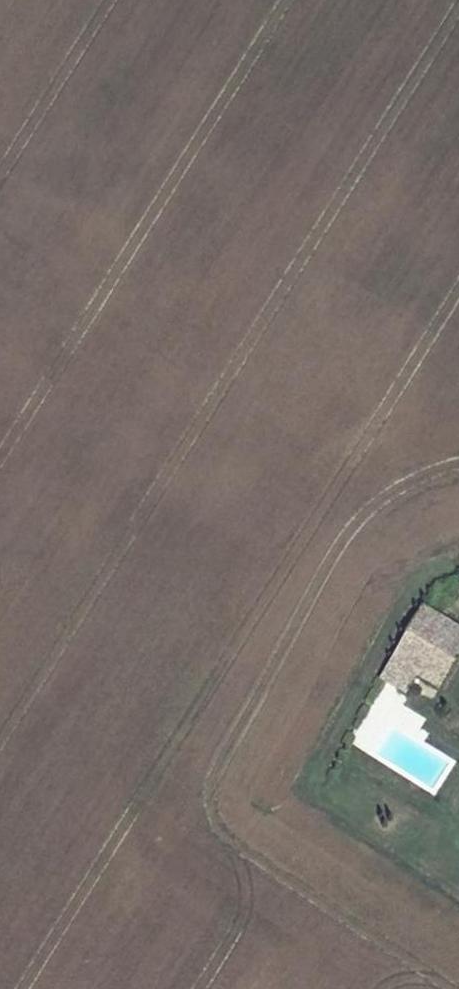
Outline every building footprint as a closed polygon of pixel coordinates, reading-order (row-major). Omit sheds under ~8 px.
[(387,637),(410,654),(421,637),(439,651),(458,621),(458,592),(430,572),(387,637)]
